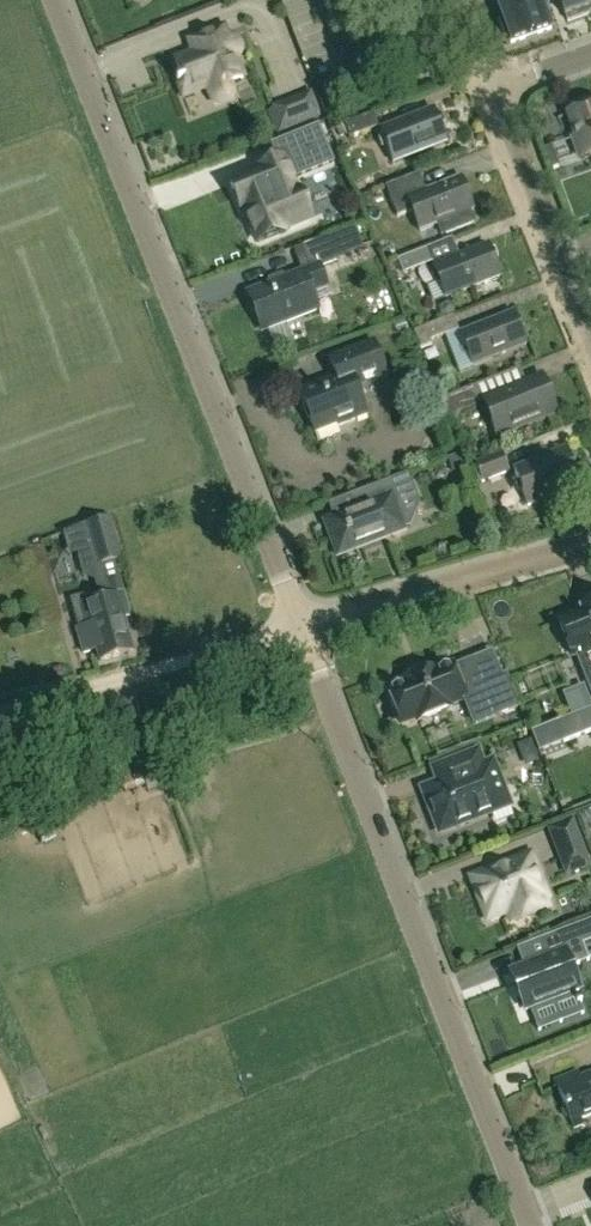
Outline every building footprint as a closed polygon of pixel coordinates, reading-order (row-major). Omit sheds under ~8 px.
[(512,42),(551,29),(541,0),(540,0),(496,0),(512,42)] [(587,8),(590,6),(590,0),(559,0),(564,15),(565,15),(567,21),(589,14),(587,8)] [(235,84),(234,81),(241,78),(232,55),(238,53),(231,38),(226,40),(221,28),(188,41),(193,53),(173,60),(180,77),(175,79),(181,97),(192,93),(191,92),(204,87),(207,97),(209,100),(211,103),(214,105),(216,106),(220,106),(224,105),(226,104),(230,103),(233,100),(235,96),(236,92),(236,88),(235,84)] [(277,135),(321,119),(320,116),(322,116),(313,92),(271,107),(272,109),(268,110),(277,135)] [(569,113),(584,157),(590,155),(590,105),(569,113)] [(393,162),(446,141),(433,109),(380,130),(393,162)] [(349,137),(378,126),(373,112),(344,124),(349,137)] [(284,158),(260,168),(257,169),(258,172),(230,183),(255,243),(282,232),(281,229),(310,217),(300,190),(297,191),(291,178),(332,161),(318,126),(294,136),(301,152),(284,159),(284,158)] [(555,148),(560,168),(581,162),(575,143),(555,148)] [(425,191),(418,173),(386,185),(398,216),(410,211),(418,230),(436,223),(440,235),(474,221),(470,210),(474,208),(461,176),(425,191)] [(301,270),(247,292),(255,311),(263,332),(268,330),(275,350),(293,343),(285,321),(319,307),(317,301),(314,293),(329,287),(321,267),(337,261),(336,259),(364,249),(358,234),(355,226),(328,235),(301,246),(310,267),(301,270)] [(445,297),(499,276),(487,244),(433,265),(445,297)] [(402,272),(431,261),(426,247),(397,258),(402,272)] [(504,277),(488,282),(492,296),(508,291),(504,277)] [(525,343),(513,311),(459,332),(472,364),(525,343)] [(420,347),(431,343),(430,339),(457,328),(452,315),(413,329),(420,347)] [(337,424),(366,412),(354,381),(384,369),(372,340),(328,357),(335,376),(298,391),(314,430),(336,421),(337,424)] [(499,432),(552,411),(539,379),(486,400),(499,432)] [(449,394),(441,397),(442,398),(440,399),(447,416),(478,404),(471,386),(449,395),(449,394)] [(527,504),(580,483),(566,446),(512,468),(527,504)] [(482,482),(509,471),(500,451),(474,461),(475,463),(468,466),(476,484),(481,481),(482,482)] [(333,516),(323,520),(336,554),(404,529),(391,495),(413,487),(407,472),(351,493),(357,507),(333,516)] [(87,595),(71,599),(78,628),(77,628),(83,652),(97,649),(100,661),(133,652),(124,620),(129,618),(114,561),(122,559),(111,518),(97,522),(86,525),(100,580),(104,596),(88,600),(87,595)] [(590,690),(590,604),(582,608),(583,611),(558,621),(572,655),(576,653),(587,680),(590,690)] [(484,699),(468,661),(452,668),(451,664),(435,671),(434,668),(401,682),(402,684),(387,691),(400,724),(416,718),(417,720),(450,707),(449,704),(463,698),(467,707),(484,699)] [(484,683),(497,714),(519,706),(506,674),(484,683)] [(590,708),(584,690),(566,697),(572,715),(590,708)] [(555,722),(563,742),(590,731),(590,708),(555,722)] [(534,737),(522,742),(532,765),(544,759),(534,737)] [(478,749),(431,767),(436,780),(418,787),(438,836),(513,806),(494,757),(483,762),(478,749)] [(173,781),(163,753),(128,764),(134,782),(143,779),(147,791),(173,781)] [(590,866),(590,863),(573,818),(546,828),(565,876),(590,866)] [(508,924),(549,909),(544,895),(528,854),(474,875),(490,916),(502,912),(508,924)] [(511,973),(526,1011),(530,1009),(575,992),(579,990),(570,967),(580,964),(577,956),(586,952),(583,945),(590,942),(590,919),(538,940),(546,959),(523,968),(511,973)] [(579,1076),(577,1070),(554,1079),(573,1127),(582,1124),(580,1118),(590,1113),(590,1072),(579,1076)]
